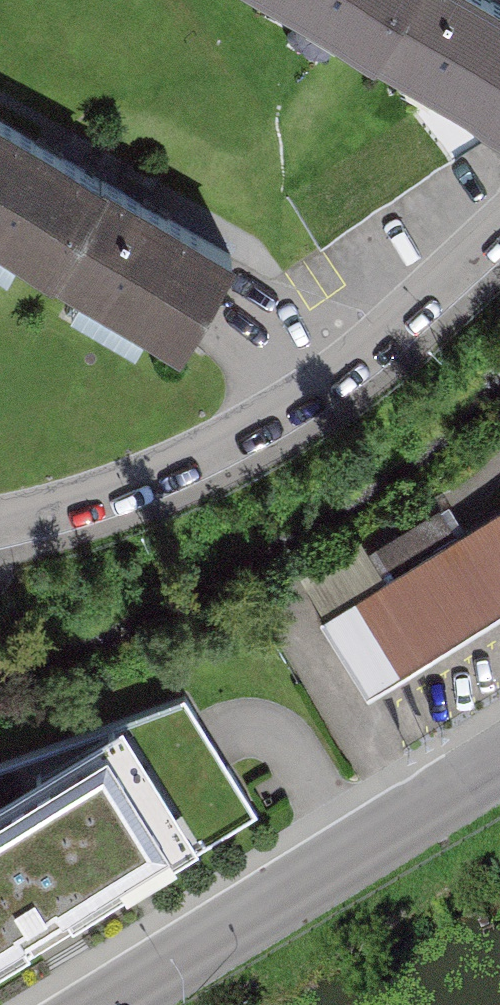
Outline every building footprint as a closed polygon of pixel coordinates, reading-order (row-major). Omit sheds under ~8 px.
[(371,50),(400,0),(284,0),(371,50)] [(371,50),(499,123),(499,0),(400,0),(371,50)] [(49,268),(104,169),(0,110),(0,240),(49,268)] [(237,244),(104,169),(49,268),(181,343),(237,244)] [(393,572),(462,528),(447,504),(378,547),(393,572)] [(323,618),(371,696),(499,617),(499,510),(323,618)] [(257,814),(192,699),(0,762),(0,977),(257,814)]
